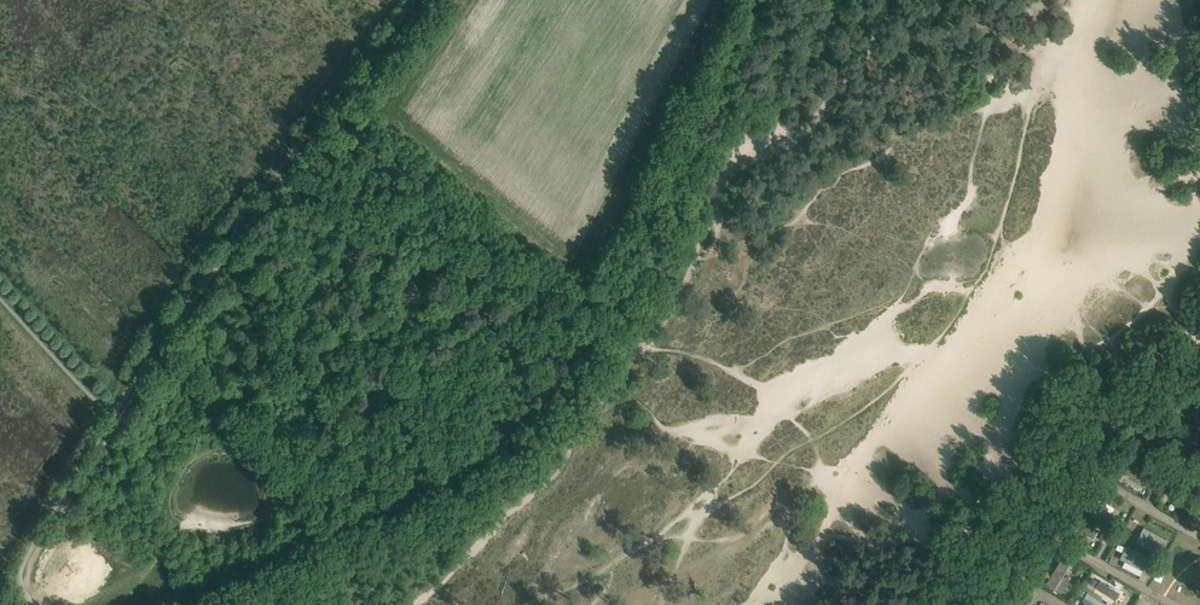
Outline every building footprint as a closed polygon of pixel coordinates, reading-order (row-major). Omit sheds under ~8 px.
[(1199,430),(1199,405),(1191,409),(1199,430)] [(1118,469),(1144,482),(1151,468),(1125,455),(1118,469)] [(1194,477),(1199,468),(1199,467),(1183,455),(1176,465),(1194,477)] [(1113,527),(1110,532),(1117,536),(1119,531),(1113,527)] [(1102,532),(1098,538),(1105,542),(1108,536),(1102,532)] [(1126,532),(1124,536),(1131,540),(1133,536),(1126,532)] [(1119,544),(1116,549),(1123,553),(1120,559),(1125,561),(1142,570),(1148,557),(1127,546),(1126,548),(1119,544)] [(1045,582),(1061,592),(1068,582),(1061,578),(1071,563),(1061,557),(1045,582)] [(1016,574),(999,604),(1010,604),(1019,589),(1022,583),(1018,581),(1021,576),(1016,574)] [(1092,578),(1088,584),(1094,588),(1098,582),(1092,578)] [(1103,579),(1097,589),(1117,600),(1122,590),(1103,579)] [(1089,591),(1081,604),(1083,604),(1112,604),(1089,591)]
